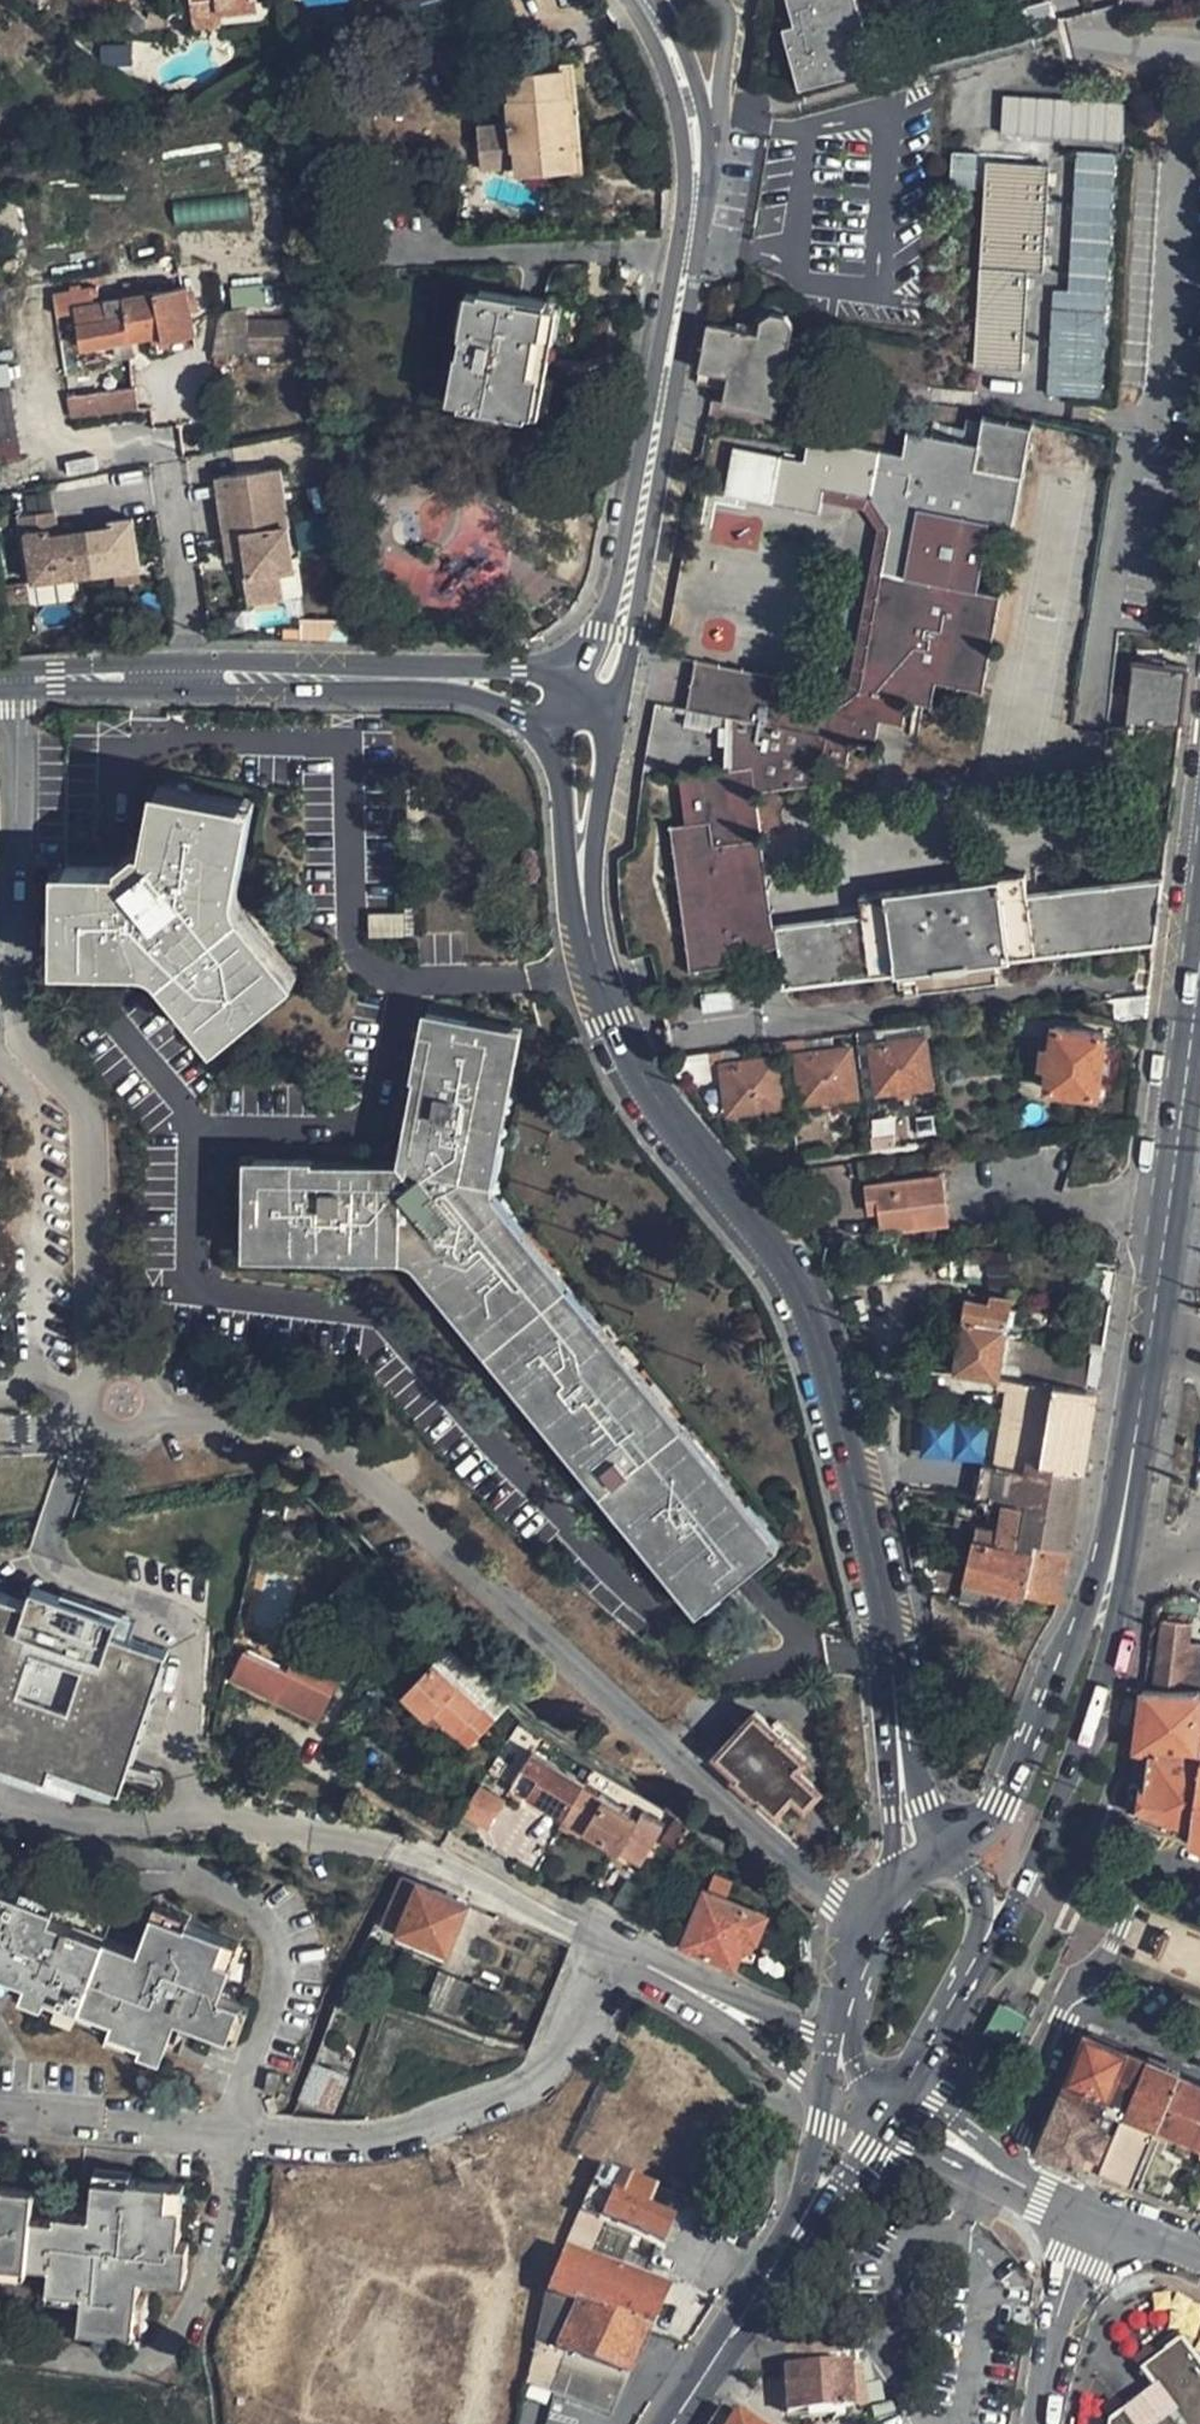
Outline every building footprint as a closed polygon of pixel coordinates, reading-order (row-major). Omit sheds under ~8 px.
[(229,24),(227,12),(226,0),(218,0),(196,2),(200,28),(229,24)] [(227,12),(264,8),(263,0),(226,0),(227,12)] [(795,24),(783,28),(799,88),(863,71),(852,30),(864,27),(857,0),(789,0),(795,24)] [(1060,19),(1055,0),(1051,0),(1025,6),(1030,26),(1060,19)] [(1159,8),(1157,0),(1127,0),(1131,16),(1159,8)] [(142,31),(163,31),(162,15),(142,15),(142,31)] [(105,65),(127,65),(127,48),(105,49),(105,65)] [(574,168),(572,144),(576,143),(573,94),(569,94),(567,69),(513,73),(514,97),(510,97),(514,147),(517,147),(519,171),(574,168)] [(1077,274),(1117,277),(1125,168),(1118,168),(1121,137),(1127,137),(1130,97),(1020,90),(1018,131),(1088,134),(1086,166),(1077,274)] [(476,127),(480,173),(508,171),(504,124),(476,127)] [(951,154),(951,186),(975,186),(975,153),(951,154)] [(981,365),(1023,368),(1030,269),(1046,270),(1053,161),(996,158),(981,365)] [(126,290),(127,298),(98,303),(95,287),(62,293),(68,330),(83,327),(86,349),(172,332),(173,338),(198,333),(187,288),(153,294),(151,279),(132,282),(133,289),(126,290)] [(1077,285),(1068,394),(1108,397),(1116,288),(1077,285)] [(459,408),(528,420),(550,306),(479,294),(472,338),(464,336),(461,356),(469,357),(459,408)] [(245,361),(303,361),(297,325),(250,325),(251,311),(259,311),(257,296),(234,300),(236,314),(222,316),(215,369),(231,369),(232,360),(245,361)] [(710,322),(700,367),(730,374),(727,388),(724,404),(778,417),(798,326),(793,316),(777,313),(765,323),(762,333),(710,322)] [(730,374),(700,367),(697,382),(727,388),(730,374)] [(149,382),(78,393),(80,413),(152,403),(149,382)] [(872,699),(887,701),(891,678),(913,680),(917,661),(939,665),(965,524),(975,474),(979,447),(814,418),(813,423),(806,464),(782,460),(773,512),(828,521),(831,498),(877,504),(892,533),(861,698),(838,718),(837,725),(872,699)] [(249,603),(285,597),(283,572),(294,571),(288,528),(279,470),(217,478),(226,536),(229,560),(247,558),(249,574),(245,575),(249,603)] [(990,530),(1011,533),(1020,483),(975,474),(965,524),(990,530)] [(115,573),(142,570),(136,520),(110,524),(111,530),(90,533),(84,533),(76,534),(54,538),(52,530),(57,529),(55,514),(23,518),(25,534),(28,533),(36,584),(62,580),(89,577),(115,573)] [(111,530),(110,524),(89,527),(90,533),(111,530)] [(978,595),(990,530),(965,524),(939,665),(917,661),(913,680),(891,678),(887,701),(872,699),(837,725),(828,736),(824,762),(851,766),(855,744),(879,748),(883,726),(904,730),(909,706),(931,710),(936,688),(983,694),(1000,600),(978,595)] [(54,538),(76,534),(75,527),(57,529),(52,530),(54,538)] [(142,570),(115,573),(117,588),(144,585),(142,570)] [(62,580),(36,584),(38,599),(63,595),(62,580)] [(1131,690),(1125,726),(1151,725),(1183,723),(1189,668),(1134,662),(1131,690)] [(716,719),(735,722),(756,725),(828,736),(837,725),(838,718),(795,708),(799,686),(725,672),(699,668),(690,715),(716,719)] [(1131,690),(1114,688),(1109,727),(1125,726),(1131,690)] [(735,722),(737,772),(757,770),(753,742),(756,725),(735,722)] [(672,825),(689,969),(734,964),(732,952),(753,949),(740,837),(767,832),(762,789),(821,782),(824,762),(828,736),(756,725),(753,742),(757,770),(737,772),(687,778),(692,823),(672,825)] [(62,954),(131,950),(141,950),(151,953),(159,958),(165,964),(216,1027),(283,972),(222,899),(219,890),(217,884),(233,807),(149,788),(139,843),(119,866),(61,865),(62,954)] [(778,921),(767,832),(740,837),(753,949),(781,945),(778,921)] [(1156,935),(1164,872),(1026,889),(1023,869),(860,892),(862,910),(778,921),(781,945),(785,981),(1156,935)] [(414,902),(405,902),(409,927),(417,926),(414,902)] [(370,932),(405,928),(401,909),(368,913),(370,932)] [(1114,1020),(1147,1016),(1148,995),(1111,1000),(1114,1020)] [(420,1267),(692,1595),(665,1618),(691,1649),(733,1616),(706,1583),(735,1560),(759,1542),(483,1209),(479,1203),(508,1034),(422,1015),(410,1072),(421,1076),(401,1173),(307,1171),(306,1163),(250,1162),(251,1248),(390,1252),(399,1252),(407,1255),(414,1260),(420,1267)] [(878,1037),(877,1029),(857,1032),(858,1040),(878,1037)] [(1104,1035),(1055,1029),(1052,1051),(1051,1067),(1048,1089),(1099,1095),(1104,1035)] [(783,1041),(784,1050),(805,1047),(804,1039),(783,1041)] [(870,1045),(876,1091),(929,1085),(924,1039),(870,1045)] [(793,1055),(798,1102),(853,1096),(848,1048),(793,1055)] [(669,1056),(672,1070),(681,1081),(710,1076),(708,1059),(723,1056),(722,1049),(706,1051),(669,1056)] [(1042,1066),(1051,1067),(1052,1051),(1043,1051),(1042,1066)] [(720,1064),(725,1111),(781,1104),(775,1058),(720,1064)] [(865,1212),(880,1210),(882,1230),(945,1222),(939,1176),(876,1183),(861,1185),(865,1212)] [(1108,1346),(1117,1298),(1119,1278),(1102,1275),(1099,1295),(1090,1343),(1108,1346)] [(966,1317),(958,1368),(1002,1376),(1007,1342),(1009,1324),(1013,1297),(994,1294),(992,1301),(969,1298),(966,1317)] [(1100,1390),(1086,1388),(1093,1357),(1007,1342),(1002,1376),(1013,1377),(1002,1437),(1089,1452),(1100,1390)] [(918,1456),(983,1464),(987,1427),(922,1419),(918,1456)] [(1089,1452),(1002,1437),(996,1437),(995,1444),(1001,1447),(998,1464),(984,1464),(979,1494),(993,1495),(1022,1500),(1017,1530),(1042,1537),(1071,1545),(1086,1469),(1089,1452)] [(976,1535),(966,1573),(960,1592),(1010,1605),(1023,1605),(1028,1588),(1062,1597),(1071,1545),(1042,1537),(1017,1530),(1022,1500),(993,1495),(988,1521),(981,1519),(976,1535)] [(0,1597),(0,1767),(49,1784),(54,1770),(123,1795),(171,1657),(0,1597)] [(1181,1691),(1199,1690),(1199,1646),(1186,1645),(1189,1625),(1165,1622),(1156,1691),(1181,1691)] [(302,1640),(283,1679),(279,1680),(245,1662),(236,1680),(321,1722),(349,1665),(302,1640)] [(500,1704),(444,1648),(429,1662),(486,1719),(500,1704)] [(429,1662),(400,1691),(424,1717),(432,1710),(439,1717),(463,1741),(486,1719),(429,1662)] [(1135,1748),(1149,1750),(1145,1789),(1140,1788),(1139,1816),(1190,1837),(1199,1758),(1199,1690),(1181,1691),(1156,1691),(1143,1691),(1135,1748)] [(432,1710),(424,1717),(432,1725),(439,1717),(432,1710)] [(708,1760),(772,1822),(790,1803),(803,1815),(823,1794),(799,1771),(807,1763),(755,1712),(708,1760)] [(576,1787),(579,1782),(528,1752),(507,1789),(558,1818),(559,1816),(576,1787)] [(1190,1837),(1199,1841),(1199,1758),(1190,1837)] [(502,1796),(478,1782),(459,1814),(484,1828),(502,1796)] [(620,1847),(639,1857),(656,1828),(637,1817),(635,1821),(576,1787),(559,1816),(581,1829),(580,1830),(618,1852),(620,1847)] [(683,1827),(671,1815),(657,1838),(671,1847),(683,1827)] [(554,1827),(575,1838),(580,1830),(581,1829),(559,1816),(558,1818),(554,1827)] [(618,1852),(636,1862),(639,1857),(620,1847),(618,1852)] [(465,1903),(419,1885),(401,1878),(384,1924),(402,1931),(447,1951),(465,1903)] [(684,1946),(734,1968),(745,1937),(755,1940),(763,1916),(723,1899),(728,1887),(711,1880),(706,1892),(703,1891),(684,1946)] [(115,1935),(59,1914),(58,1917),(28,1905),(0,1894),(0,1978),(31,1990),(28,1998),(25,2006),(51,2017),(55,2008),(84,2019),(116,2031),(113,2040),(146,2052),(143,2062),(165,2070),(182,2025),(233,2044),(246,2011),(225,2003),(238,1969),(222,1963),(230,1944),(193,1930),(192,1934),(159,1922),(146,1956),(144,1961),(110,1948),(112,1943),(115,1935)] [(61,1910),(30,1898),(28,1905),(58,1917),(59,1914),(61,1910)] [(195,1925),(162,1913),(159,1922),(192,1934),(193,1930),(195,1925)] [(146,1956),(112,1943),(110,1948),(144,1961),(146,1956)] [(238,1969),(245,1950),(230,1944),(222,1963),(238,1969)] [(457,2017),(471,1983),(457,1977),(440,1970),(425,2004),(457,2017)] [(28,1998),(31,1990),(0,1978),(0,1988),(28,1998)] [(51,2017),(80,2027),(84,2019),(55,2008),(51,2017)] [(242,2048),(255,2015),(246,2011),(233,2044),(242,2048)] [(80,2027),(113,2040),(116,2031),(84,2019),(80,2027)] [(1111,2096),(1132,2104),(1149,2060),(1128,2052),(1088,2038),(1071,2080),(1111,2096)] [(113,2040),(109,2049),(143,2062),(146,2052),(113,2040)] [(1183,2073),(1149,2060),(1132,2104),(1129,2112),(1125,2120),(1119,2139),(1105,2174),(1140,2189),(1163,2125),(1183,2073)] [(351,2077),(316,2066),(299,2105),(338,2116),(351,2077)] [(268,2078),(265,2091),(275,2093),(277,2081),(279,2082),(281,2073),(268,2070),(266,2078),(268,2078)] [(1199,2140),(1199,2079),(1183,2073),(1163,2125),(1199,2140)] [(1105,2112),(1111,2096),(1071,2080),(1065,2097),(1098,2109),(1105,2112)] [(1098,2130),(1105,2112),(1098,2109),(1065,2097),(1058,2114),(1098,2130)] [(1098,2130),(1058,2114),(1046,2148),(1105,2174),(1119,2139),(1110,2134),(1098,2130)] [(646,2116),(622,2169),(655,2183),(663,2166),(692,2178),(696,2168),(701,2156),(705,2144),(679,2134),(680,2131),(646,2116)] [(622,2169),(599,2160),(575,2211),(595,2220),(657,2249),(671,2221),(643,2209),(655,2183),(622,2169)] [(134,2177),(99,2173),(98,2184),(133,2188),(133,2185),(134,2177)] [(38,2188),(4,2184),(5,2174),(0,2174),(0,2263),(30,2266),(53,2269),(50,2292),(85,2297),(84,2305),(81,2330),(135,2336),(139,2302),(142,2278),(190,2284),(194,2250),(180,2248),(184,2214),(168,2212),(171,2189),(133,2185),(133,2188),(98,2184),(94,2216),(58,2213),(58,2220),(35,2218),(38,2188)] [(184,2214),(187,2191),(171,2189),(168,2212),(184,2214)] [(595,2220),(575,2211),(564,2240),(559,2251),(542,2289),(542,2293),(646,2334),(664,2292),(579,2258),(584,2248),(595,2220)] [(29,2275),(30,2266),(0,2263),(0,2272),(29,2275)] [(50,2292),(49,2301),(84,2305),(85,2297),(50,2292)] [(542,2293),(531,2346),(527,2364),(522,2386),(514,2423),(541,2423),(551,2396),(610,2417),(620,2394),(648,2406),(668,2376),(633,2363),(646,2334),(542,2293)] [(145,2338),(149,2303),(139,2302),(135,2336),(145,2338)] [(1106,2423),(1199,2423),(1199,2370),(1182,2343),(1171,2350),(1145,2365),(1136,2371),(1143,2382),(1151,2397),(1141,2403),(1106,2423)] [(850,2411),(848,2365),(782,2369),(783,2412),(850,2411)] [(734,2417),(718,2407),(707,2423),(744,2423),(734,2417)]
